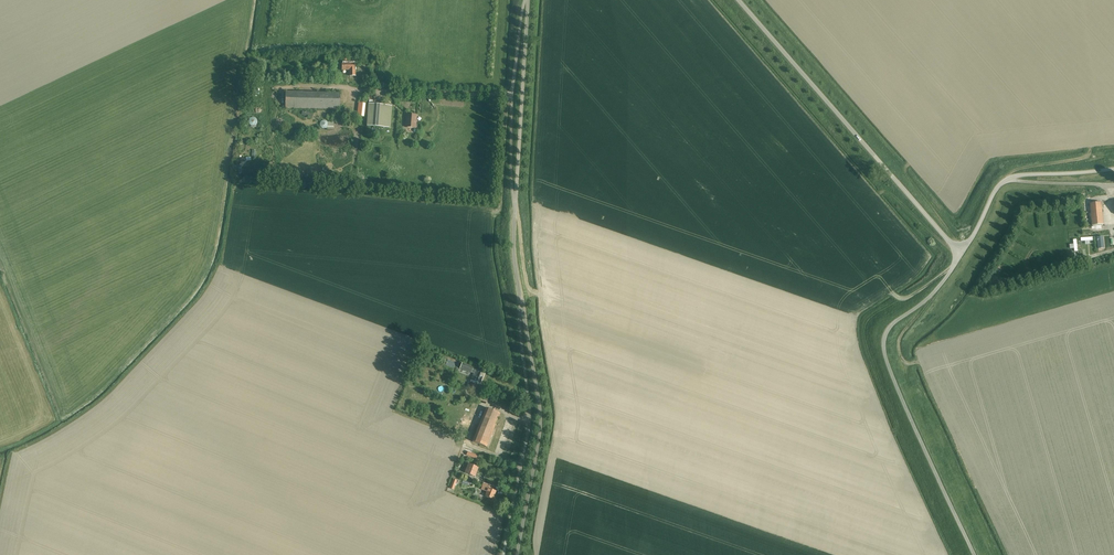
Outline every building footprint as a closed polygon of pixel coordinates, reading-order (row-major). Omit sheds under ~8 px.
[(354,62),(348,63),(347,58),(343,58),(343,63),(341,63),(341,70),(347,70),(348,77),(356,76),(354,62)] [(286,108),(340,109),(340,93),(287,92),(286,108)] [(358,116),(364,117),(366,101),(360,100),(358,116)] [(366,126),(390,128),(392,106),(368,104),(366,126)] [(406,127),(415,128),(416,115),(407,115),(406,127)] [(1090,203),(1092,226),(1104,225),(1102,202),(1090,203)] [(471,380),(481,384),(485,374),(475,370),(471,380)] [(472,442),(487,447),(499,414),(485,408),(472,442)] [(459,437),(464,439),(468,430),(462,428),(459,437)] [(465,473),(475,477),(479,468),(468,464),(465,473)] [(485,496),(492,499),(495,492),(490,489),(491,486),(484,483),(481,489),(487,491),(485,496)]
